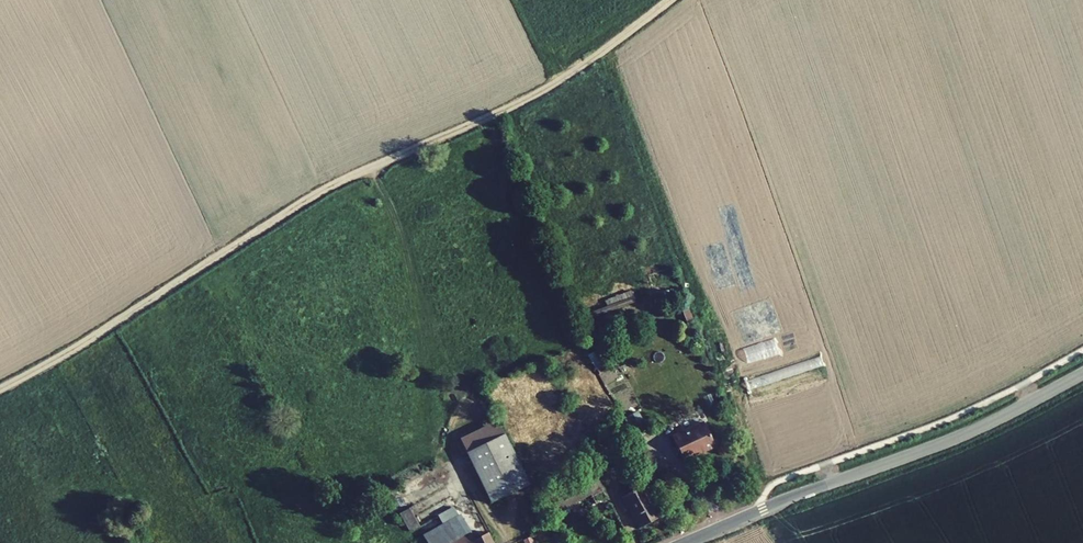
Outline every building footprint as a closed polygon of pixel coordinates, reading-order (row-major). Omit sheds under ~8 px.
[(630,425),(635,433),(646,428),(642,419),(630,425)] [(490,501),(528,483),(503,431),(497,422),(460,440),(490,501)] [(672,437),(683,461),(714,446),(703,422),(672,437)] [(635,472),(641,482),(650,477),(645,466),(635,472)] [(437,515),(442,523),(458,514),(452,506),(437,515)] [(409,532),(419,526),(409,508),(399,514),(409,532)] [(460,514),(423,535),(427,542),(449,542),(470,531),(460,514)] [(488,532),(475,539),(470,531),(449,542),(493,542),(488,532)]
